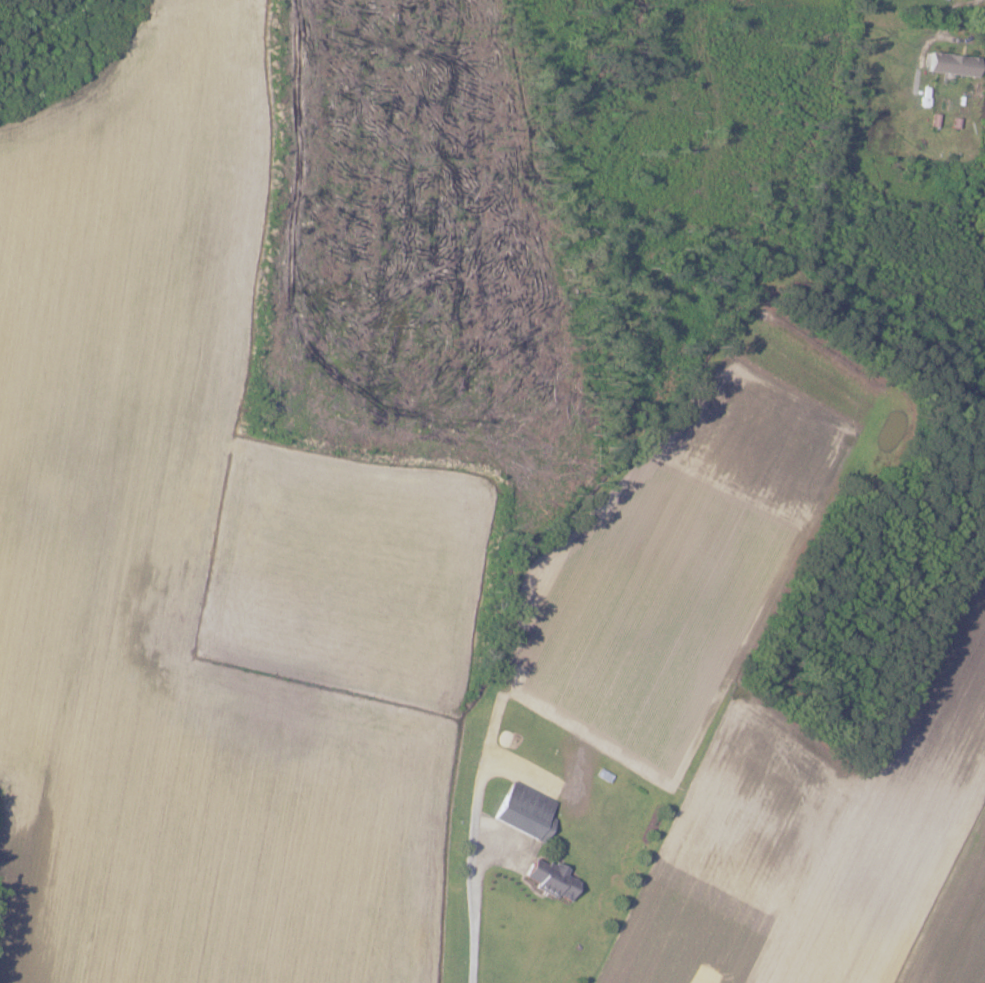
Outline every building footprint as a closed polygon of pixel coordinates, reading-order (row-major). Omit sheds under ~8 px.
[(930,70),(979,77),(982,58),(933,51),(930,70)] [(494,819),(545,843),(556,820),(549,816),(556,802),(512,781),(494,819)] [(581,882),(566,875),(567,872),(536,856),(526,877),(538,883),(536,887),(570,904),(581,882)]
